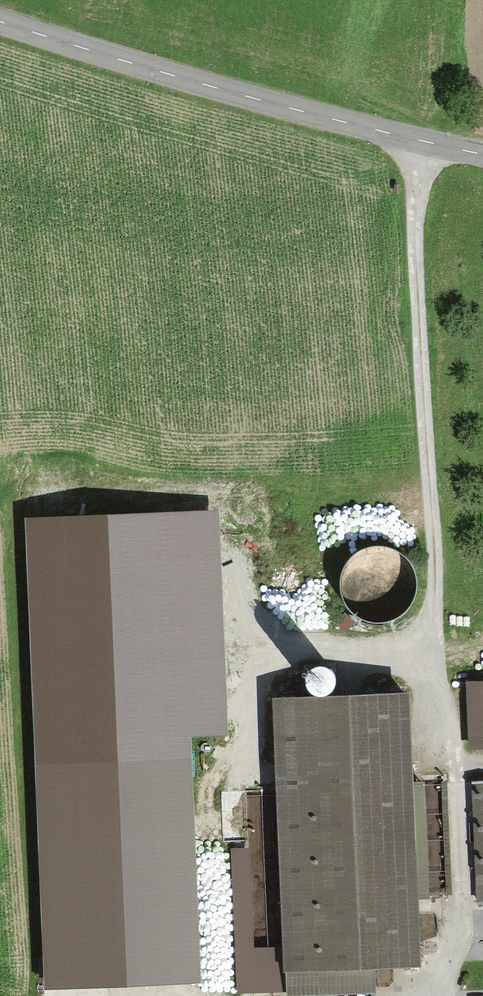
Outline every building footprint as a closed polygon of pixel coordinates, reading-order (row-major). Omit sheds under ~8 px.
[(364,612),(401,590),(373,545),(337,567),(364,612)] [(466,679),(468,745),(482,745),(482,678),(466,679)] [(407,695),(272,700),(278,849),(231,851),(237,992),(368,987),(367,960),(417,958),(407,695)] [(190,750),(34,758),(45,982),(202,974),(190,750)]
